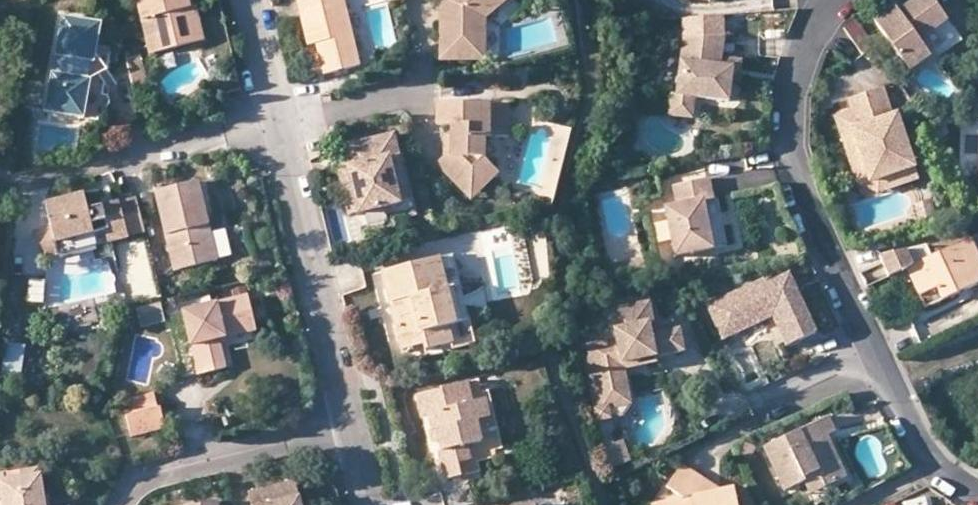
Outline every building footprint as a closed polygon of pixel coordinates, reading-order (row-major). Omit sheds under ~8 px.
[(194,9),(192,0),(139,0),(153,56),(197,44),(189,11),(194,9)] [(315,62),(321,60),(325,78),(362,69),(345,0),(300,0),(315,62)] [(457,61),(490,61),(489,18),(512,0),(443,0),(443,41),(457,42),(457,61)] [(934,31),(948,21),(933,0),(916,0),(899,12),(895,7),(874,22),(912,72),(931,58),(929,54),(920,41),(934,31)] [(199,8),(194,9),(189,11),(197,44),(208,42),(199,8)] [(682,17),(684,39),(724,36),(722,14),(682,17)] [(96,22),(63,15),(55,55),(60,56),(57,72),(53,71),(45,111),(98,121),(101,107),(104,108),(106,96),(102,96),(105,81),(85,77),(88,61),(93,62),(100,28),(96,22)] [(942,43),(934,31),(920,41),(929,54),(942,43)] [(729,101),(732,79),(734,60),(721,58),(724,36),(684,39),(677,93),(672,93),(669,115),(693,117),(695,97),(729,101)] [(444,60),(457,61),(457,42),(443,41),(444,60)] [(142,57),(129,59),(140,100),(152,96),(142,57)] [(742,61),(734,60),(732,79),(739,80),(742,61)] [(890,112),(883,88),(847,99),(850,112),(854,123),(850,125),(867,179),(911,165),(894,111),(890,112)] [(450,125),(450,134),(449,156),(443,155),(435,166),(456,186),(467,175),(481,189),(500,172),(485,157),(486,135),(511,135),(511,103),(437,103),(437,124),(450,125)] [(854,123),(850,112),(834,117),(854,178),(870,190),(915,176),(911,165),(867,179),(850,125),(854,123)] [(347,168),(358,214),(401,203),(390,157),(400,155),(395,133),(342,146),(347,168)] [(411,201),(400,155),(390,157),(401,203),(411,201)] [(346,217),(358,214),(347,168),(335,170),(346,217)] [(471,200),(481,189),(467,175),(456,186),(471,200)] [(679,207),(667,210),(677,259),(714,252),(705,203),(715,202),(711,181),(675,188),(679,207)] [(177,274),(221,264),(202,185),(158,196),(177,274)] [(108,231),(111,243),(145,233),(136,197),(89,209),(85,193),(44,203),(51,227),(34,231),(41,261),(59,256),(56,244),(108,231)] [(720,201),(715,202),(705,203),(714,252),(729,249),(720,201)] [(933,203),(916,206),(919,223),(936,220),(933,203)] [(59,256),(111,243),(108,231),(56,244),(59,256)] [(977,283),(977,252),(972,239),(932,256),(915,263),(908,249),(879,256),(889,277),(906,269),(919,297),(936,288),(941,300),(977,283)] [(927,245),(908,249),(915,263),(932,256),(927,245)] [(453,254),(382,271),(401,349),(424,343),(426,349),(453,342),(449,325),(457,323),(448,286),(460,283),(453,254)] [(627,260),(612,263),(615,277),(630,275),(627,260)] [(737,334),(738,338),(779,319),(785,317),(789,326),(783,328),(792,349),(822,336),(795,276),(772,287),(770,282),(714,307),(728,339),(737,334)] [(228,335),(257,328),(251,300),(185,315),(200,379),(230,372),(224,344),(230,342),(228,335)] [(618,368),(645,363),(685,356),(681,333),(655,337),(653,326),(656,325),(652,305),(609,312),(613,334),(616,333),(618,343),(596,346),(598,359),(592,360),(587,361),(593,398),(609,395),(607,386),(620,384),(618,368)] [(145,329),(165,323),(161,308),(141,313),(145,329)] [(779,319),(783,328),(789,326),(785,317),(779,319)] [(259,336),(257,328),(228,335),(230,342),(259,336)] [(22,347),(4,345),(1,375),(19,377),(22,347)] [(589,348),(592,360),(598,359),(596,346),(589,348)] [(646,371),(645,363),(618,368),(620,384),(607,386),(609,395),(593,398),(595,412),(613,409),(614,412),(636,408),(630,374),(646,371)] [(769,383),(766,377),(741,389),(744,395),(769,383)] [(444,391),(417,397),(422,415),(431,413),(439,450),(437,451),(443,479),(461,475),(458,461),(503,451),(489,390),(481,392),(479,379),(443,387),(444,391)] [(153,392),(123,400),(131,438),(167,430),(161,406),(156,407),(153,392)] [(613,409),(595,412),(598,426),(615,423),(614,412),(613,409)] [(830,438),(839,433),(832,419),(801,433),(807,446),(794,452),(788,439),(767,449),(787,494),(808,484),(807,482),(819,476),(826,490),(849,479),(830,438)] [(801,433),(788,439),(794,452),(807,446),(801,433)] [(613,471),(634,463),(627,444),(617,447),(614,438),(602,443),(613,471)] [(757,447),(745,443),(740,458),(752,462),(757,447)] [(703,478),(683,463),(666,487),(681,498),(652,504),(737,504),(734,488),(721,490),(691,496),(703,478)] [(41,494),(38,469),(19,472),(20,479),(5,480),(4,474),(0,475),(0,499),(3,499),(4,504),(43,504),(41,494)] [(813,495),(826,490),(819,476),(807,482),(808,484),(813,495)] [(721,490),(703,478),(691,496),(721,490)] [(250,492),(253,504),(301,504),(295,481),(250,492)] [(41,494),(43,504),(49,504),(48,493),(41,494)]
